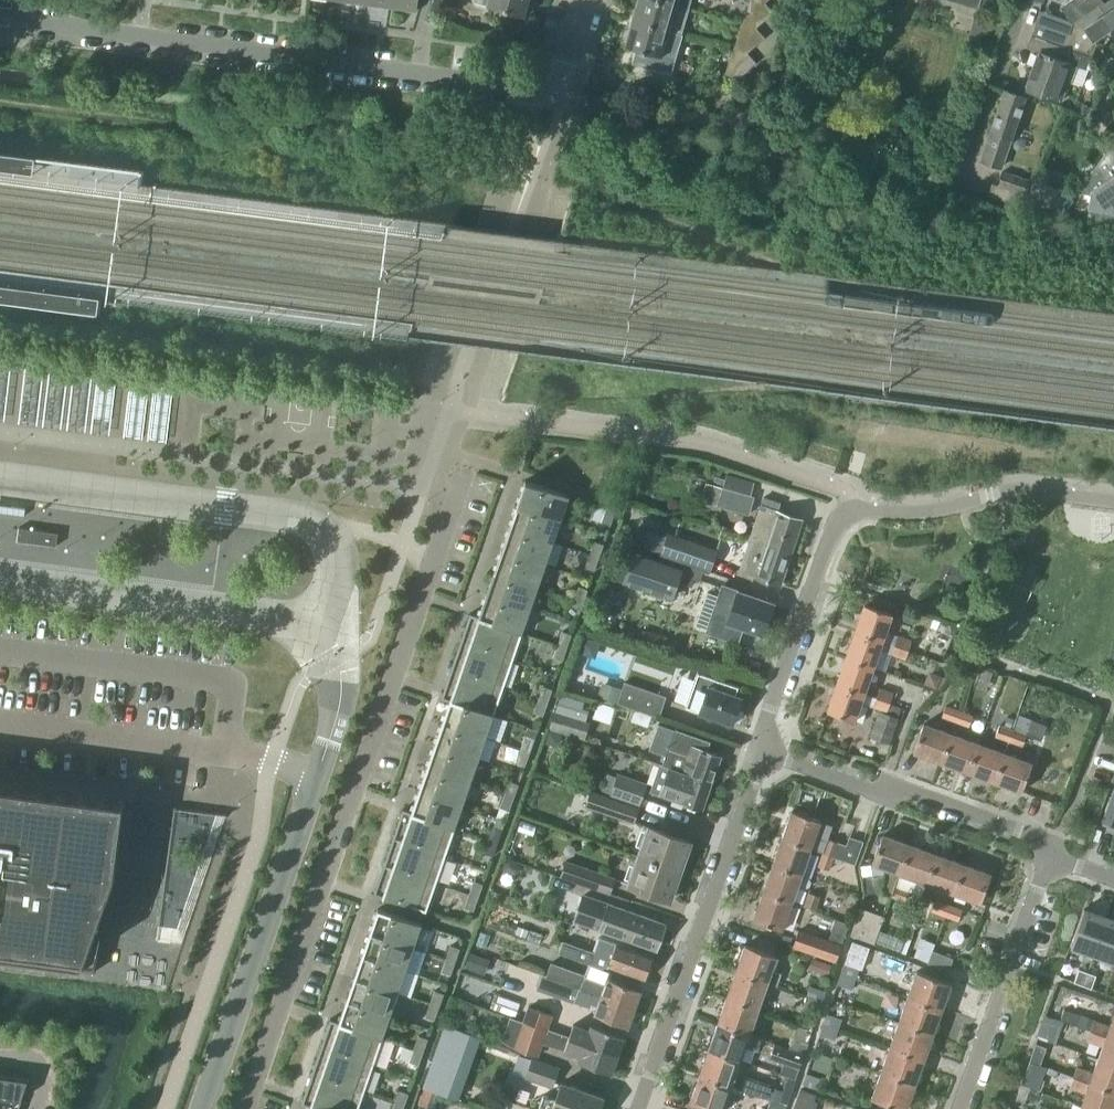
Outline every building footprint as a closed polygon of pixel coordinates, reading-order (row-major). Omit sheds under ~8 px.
[(388,5),(416,9),(417,0),(389,0),(388,5)] [(474,2),(523,16),(528,0),(474,0),(474,2)] [(632,19),(681,33),(688,8),(676,5),(676,4),(661,0),(637,0),(632,19)] [(742,23),(755,27),(773,12),(764,2),(756,0),(750,0),(742,23)] [(1071,23),(1079,18),(1104,2),(1102,0),(1069,0),(1060,6),(1071,23)] [(1089,57),(1089,56),(1091,57),(1097,44),(1093,38),(1110,27),(1113,33),(1113,0),(1107,0),(1104,2),(1079,18),(1071,23),(1067,33),(1068,33),(1063,47),(1089,57)] [(681,33),(632,19),(624,46),(673,60),(681,33)] [(1031,35),(1063,47),(1068,33),(1067,33),(1035,22),(1031,35)] [(742,23),(733,49),(747,53),(764,38),(755,27),(742,23)] [(1089,57),(1063,47),(1031,35),(1026,47),(1038,51),(1024,89),(1060,102),(1067,82),(1070,83),(1077,66),(1085,69),(1089,57)] [(747,53),(733,49),(724,73),(737,78),(755,63),(747,53)] [(1004,90),(980,159),(1001,166),(1025,97),(1004,90)] [(1075,189),(1078,191),(1075,205),(1113,213),(1113,141),(1075,189)] [(1002,172),(998,185),(1025,194),(1030,181),(1002,172)] [(1059,211),(1074,190),(1057,190),(1043,183),(1039,175),(1030,181),(1025,194),(1023,205),(1059,211)] [(112,431),(119,371),(0,358),(0,418),(112,431)] [(525,480),(517,503),(561,518),(569,496),(525,480)] [(701,501),(748,514),(753,496),(750,496),(722,488),(706,483),(703,492),(701,501)] [(760,509),(750,539),(790,553),(802,519),(773,510),(776,502),(763,498),(760,509)] [(517,503),(509,526),(553,541),(561,518),(517,503)] [(601,522),(610,525),(615,512),(606,508),(601,522)] [(509,526),(502,548),(546,563),(553,541),(509,526)] [(19,528),(17,541),(56,546),(58,533),(19,528)] [(649,531),(644,548),(710,570),(717,550),(667,533),(666,537),(649,531)] [(790,553),(750,539),(739,570),(747,573),(747,574),(780,585),(790,553)] [(594,541),(590,554),(599,557),(603,544),(594,541)] [(502,548),(494,571),(538,586),(546,563),(502,548)] [(612,578),(671,598),(681,568),(622,549),(612,578)] [(599,557),(590,554),(585,567),(594,571),(599,557)] [(494,571),(486,593),(530,608),(538,586),(494,571)] [(578,586),(574,599),(583,602),(587,589),(578,586)] [(763,634),(773,604),(737,592),(736,595),(722,590),(708,630),(736,640),(741,626),(763,634)] [(707,591),(697,624),(706,627),(716,594),(707,591)] [(486,593),(478,616),(522,631),(530,608),(486,593)] [(583,602),(574,599),(569,612),(578,616),(583,602)] [(864,604),(855,629),(882,639),(882,640),(894,645),(897,636),(898,635),(885,631),(891,614),(864,604)] [(470,613),(460,641),(513,659),(522,631),(478,616),(470,613)] [(855,629),(846,655),(873,665),(879,649),(891,654),(894,645),(882,640),(882,639),(855,629)] [(562,631),(558,644),(567,647),(571,634),(562,631)] [(897,636),(894,645),(908,650),(911,641),(897,636)] [(460,641),(451,669),(503,687),(513,659),(460,641)] [(567,647),(558,644),(553,657),(562,660),(567,647)] [(908,650),(894,645),(891,654),(905,659),(908,650)] [(873,665),(846,655),(836,684),(863,693),(873,665)] [(441,697),(449,700),(493,716),(503,687),(451,669),(441,697)] [(685,707),(732,724),(741,697),(736,695),(739,686),(697,672),(685,707)] [(599,696),(617,701),(622,684),(603,679),(599,696)] [(617,703),(659,718),(666,697),(624,682),(617,703)] [(863,693),(836,684),(827,711),(854,720),(860,702),(873,707),(876,698),(863,693)] [(543,686),(538,699),(547,702),(552,689),(543,686)] [(876,698),(890,703),(893,694),(879,689),(876,698)] [(584,702),(560,694),(555,711),(585,720),(588,710),(582,708),(584,702)] [(876,698),(873,707),(886,711),(890,703),(876,698)] [(547,702),(538,699),(533,712),(543,715),(547,702)] [(449,700),(441,723),(486,738),(493,716),(449,700)] [(941,716),(955,721),(959,711),(945,706),(941,716)] [(995,736),(1008,741),(1018,713),(1005,708),(995,736)] [(555,711),(550,728),(582,738),(588,721),(585,720),(555,711)] [(879,711),(870,737),(889,744),(898,718),(879,711)] [(959,711),(955,721),(969,726),(972,716),(959,711)] [(1008,741),(1022,746),(1032,718),(1018,713),(1008,741)] [(441,723),(434,745),(478,760),(486,738),(441,723)] [(520,749),(529,752),(534,739),(537,731),(514,723),(507,744),(520,749)] [(913,752),(941,762),(952,734),(923,724),(913,752)] [(675,730),(663,764),(663,765),(711,782),(721,755),(702,749),(704,740),(675,730)] [(941,762),(967,772),(978,744),(952,734),(941,762)] [(967,772),(994,782),(1004,753),(978,744),(967,772)] [(434,745),(426,767),(470,782),(478,760),(434,745)] [(529,752),(520,749),(516,762),(525,765),(529,752)] [(1031,763),(1004,753),(994,782),(1021,791),(1031,763)] [(663,765),(663,764),(661,763),(651,791),(702,810),(711,782),(663,765)] [(426,767),(418,789),(463,804),(470,782),(426,767)] [(610,795),(639,805),(646,784),(617,774),(610,795)] [(509,781),(504,794),(513,797),(518,784),(509,781)] [(95,971),(111,891),(123,800),(0,784),(0,959),(95,971)] [(418,789),(411,811),(455,826),(463,804),(418,789)] [(1103,821),(1113,825),(1113,790),(1103,821)] [(586,806),(633,822),(638,808),(591,791),(586,806)] [(513,797),(504,794),(500,807),(509,810),(513,797)] [(403,808),(393,837),(445,855),(455,826),(411,811),(403,808)] [(792,811),(782,838),(810,848),(820,821),(792,811)] [(517,830),(533,835),(536,826),(521,820),(517,830)] [(493,826),(488,839),(497,842),(502,829),(493,826)] [(648,827),(638,858),(679,872),(690,841),(648,827)] [(899,873),(900,873),(911,845),(882,835),(872,863),(887,868),(880,887),(882,893),(892,896),(896,886),(895,885),(899,873)] [(393,837),(383,865),(436,883),(445,855),(393,837)] [(828,839),(823,853),(833,856),(833,857),(855,864),(863,841),(849,837),(846,845),(828,839)] [(782,838),(773,865),(801,875),(810,848),(782,838)] [(497,842),(488,839),(484,852),(493,855),(497,842)] [(900,873),(926,883),(937,855),(911,845),(900,873)] [(833,856),(823,853),(818,866),(829,870),(833,857),(833,856)] [(926,883),(953,893),(964,865),(937,855),(926,883)] [(679,872),(638,858),(628,886),(670,900),(679,872)] [(520,868),(518,864),(509,861),(505,863),(504,867),(506,871),(514,874),(518,872),(520,868)] [(561,876),(609,892),(614,878),(566,861),(561,876)] [(436,883),(383,865),(373,893),(426,911),(436,883)] [(773,865),(763,893),(791,903),(801,875),(773,865)] [(964,865),(953,893),(980,903),(990,874),(964,865)] [(473,881),(469,894),(478,897),(483,884),(473,881)] [(896,886),(892,896),(905,901),(908,890),(896,886)] [(803,906),(814,910),(819,896),(808,892),(803,906)] [(791,903),(763,893),(753,919),(782,929),(791,903)] [(478,897),(469,894),(464,907),(473,910),(478,897)] [(574,920),(656,949),(665,924),(583,895),(574,920)] [(931,910),(944,915),(948,905),(935,900),(931,910)] [(948,905),(944,915),(958,921),(962,910),(948,905)] [(377,908),(370,931),(414,946),(421,924),(377,908)] [(850,934),(873,943),(883,916),(860,908),(850,934)] [(1070,946),(1093,954),(1107,917),(1083,908),(1070,946)] [(1107,917),(1093,954),(1113,962),(1113,919),(1107,917)] [(828,940),(841,944),(848,924),(835,919),(828,940)] [(793,946),(835,961),(841,944),(828,940),(799,930),(793,946)] [(370,931),(362,954),(406,969),(414,946),(370,931)] [(476,944),(485,947),(489,935),(480,932),(476,944)] [(558,953),(601,968),(608,966),(644,979),(653,956),(616,943),(616,944),(599,938),(594,952),(563,941),(558,953)] [(917,958),(927,962),(934,943),(920,938),(920,940),(923,941),(917,958)] [(745,944),(736,971),(767,982),(777,985),(781,973),(771,970),(776,955),(745,944)] [(450,945),(446,958),(455,962),(460,948),(450,945)] [(932,950),(927,963),(948,971),(953,958),(932,950)] [(464,968),(483,974),(489,959),(469,952),(464,968)] [(362,954),(354,976),(398,991),(406,969),(362,954)] [(455,962),(446,958),(441,971),(450,975),(455,962)] [(812,970),(827,975),(831,965),(815,960),(812,970)] [(551,963),(546,976),(634,1009),(641,990),(607,978),(604,984),(585,978),(586,975),(551,963)] [(844,963),(841,974),(855,979),(859,968),(844,963)] [(1082,985),(1087,972),(1078,969),(1073,982),(1082,985)] [(736,971),(727,997),(758,1008),(767,982),(736,971)] [(917,971),(907,997),(940,1009),(943,1000),(944,1001),(950,983),(917,971)] [(1096,975),(1087,972),(1082,985),(1091,989),(1096,975)] [(634,1009),(546,976),(542,974),(536,990),(575,1003),(590,1008),(591,1004),(597,1006),(594,1015),(628,1027),(634,1009)] [(855,979),(841,974),(837,984),(852,989),(855,979)] [(354,976),(346,999),(390,1014),(398,991),(354,976)] [(810,986),(806,996),(822,1002),(825,991),(810,986)] [(435,990),(430,1003),(439,1007),(444,993),(435,990)] [(489,1009),(514,1018),(520,1002),(495,992),(489,1009)] [(822,1002),(806,996),(803,1006),(818,1012),(822,1002)] [(727,997),(717,1024),(748,1035),(758,1008),(727,997)] [(907,997),(898,1022),(932,1034),(938,1018),(937,1017),(940,1009),(907,997)] [(346,999),(339,1021),(383,1037),(390,1014),(346,999)] [(449,1014),(463,1019),(468,1005),(454,1000),(449,1014)] [(439,1007),(430,1003),(425,1016),(434,1020),(439,1007)] [(523,1021),(546,1029),(551,1015),(528,1007),(523,1021)] [(1090,1030),(1113,1039),(1113,1015),(1110,1026),(1093,1020),(1094,1019),(1061,1007),(1057,1018),(1090,1030)] [(827,1014),(823,1024),(838,1029),(842,1019),(827,1014)] [(568,1037),(546,1029),(523,1021),(523,1022),(510,1017),(502,1040),(514,1047),(537,1056),(542,1043),(579,1056),(577,1061),(611,1074),(617,1056),(568,1037)] [(330,1018),(320,1047),(373,1065),(383,1037),(339,1021),(330,1018)] [(898,1022),(889,1047),(923,1059),(926,1051),(932,1034),(898,1022)] [(797,1023),(788,1049),(803,1054),(812,1028),(797,1023)] [(446,1024),(423,1087),(456,1099),(479,1037),(446,1024)] [(573,1025),(568,1037),(617,1056),(624,1036),(590,1024),(588,1030),(573,1025)] [(717,1024),(708,1050),(739,1061),(745,1046),(758,1050),(762,1040),(748,1035),(717,1024)] [(838,1029),(823,1024),(820,1035),(834,1040),(838,1029)] [(1098,1059),(1113,1065),(1113,1039),(1090,1030),(1087,1039),(1103,1045),(1098,1059)] [(419,1035),(414,1048),(423,1052),(428,1038),(419,1035)] [(803,1054),(788,1049),(774,1044),(770,1059),(799,1069),(803,1054)] [(1035,1044),(1029,1061),(1038,1064),(1044,1047),(1035,1044)] [(320,1047),(311,1075),(363,1093),(373,1065),(320,1047)] [(889,1047),(880,1073),(914,1085),(920,1068),(923,1059),(889,1047)] [(423,1052),(414,1048),(409,1061),(418,1065),(423,1052)] [(708,1050),(700,1075),(731,1086),(739,1061),(708,1050)] [(527,1076),(552,1085),(558,1068),(533,1059),(527,1076)] [(1073,1077),(1113,1092),(1113,1065),(1098,1059),(1093,1072),(1077,1066),(1073,1077)] [(803,1084),(817,1089),(821,1078),(806,1073),(803,1084)] [(880,1073),(871,1098),(902,1108),(906,1108),(914,1085),(880,1073)] [(20,1100),(21,1100),(29,1079),(0,1075),(0,1098),(20,1100)] [(309,1106),(319,1108),(358,1108),(363,1093),(311,1075),(301,1103),(309,1106)] [(700,1075),(690,1102),(711,1108),(723,1108),(731,1086),(700,1075)] [(739,1088),(764,1097),(769,1084),(743,1075),(739,1088)] [(1081,1106),(1088,1108),(1113,1108),(1113,1106),(1113,1092),(1073,1077),(1069,1086),(1086,1092),(1081,1106)] [(543,1108),(599,1108),(603,1097),(561,1082),(555,1099),(543,1095),(538,1107),(543,1108)] [(1020,1084),(1014,1104),(1023,1107),(1029,1087),(1020,1084)] [(399,1090),(394,1103),(404,1106),(408,1093),(399,1090)] [(774,1090),(771,1099),(786,1104),(790,1095),(774,1090)] [(771,1099),(767,1108),(785,1108),(786,1104),(771,1099)]
